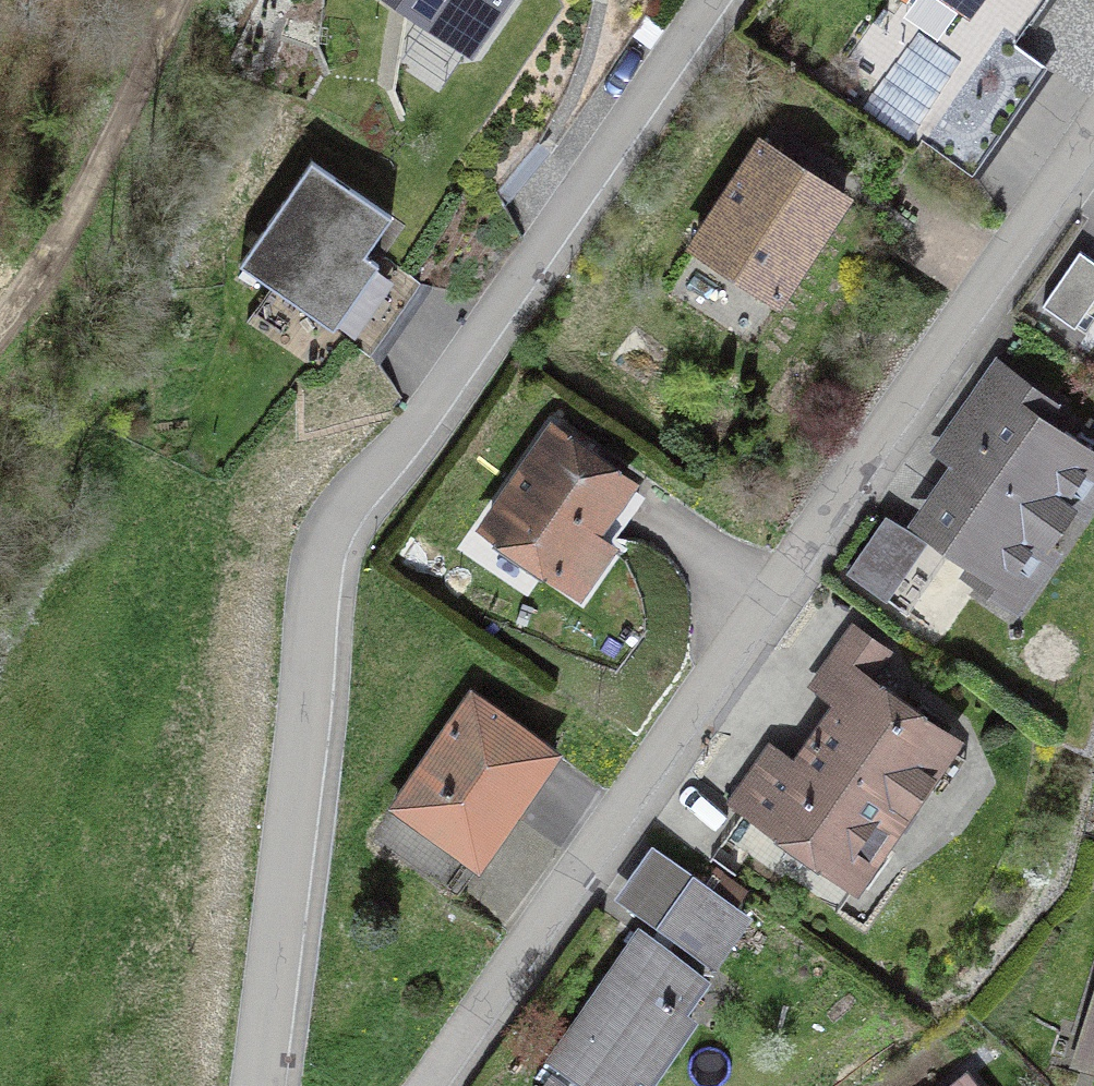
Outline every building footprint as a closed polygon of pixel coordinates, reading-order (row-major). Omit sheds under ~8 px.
[(471,46),(503,0),(403,0),(471,46)] [(1044,0),(969,0),(1020,35),(1044,0)] [(966,170),(1041,63),(987,25),(913,133),(966,170)] [(761,144),(695,246),(777,299),(844,199),(761,144)] [(311,161),(240,264),(369,354),(419,282),(370,248),(391,217),(311,161)] [(1042,305),(1074,327),(1093,299),(1093,262),(1079,252),(1042,305)] [(848,572),(895,604),(942,536),(1005,579),(1035,535),(1044,541),(1067,508),(1058,502),(1089,458),(1037,422),(1050,404),(997,367),(953,430),(981,450),(930,524),(897,501),(848,572)] [(625,482),(554,433),(488,527),(561,577),(625,482)] [(865,681),(886,651),(854,629),(816,682),(846,703),(799,770),(770,749),(732,803),(745,812),(727,839),(838,910),(955,743),(865,681)] [(512,813),(556,754),(472,695),(373,837),(457,896),(480,864),(467,855),(501,806),(512,813)] [(748,914),(694,876),(658,927),(713,965),(748,914)] [(640,936),(610,977),(604,973),(577,1011),(584,1016),(553,1059),(591,1085),(628,1085),(639,1071),(650,1078),(692,1018),(681,1010),(704,978),(640,936)]
